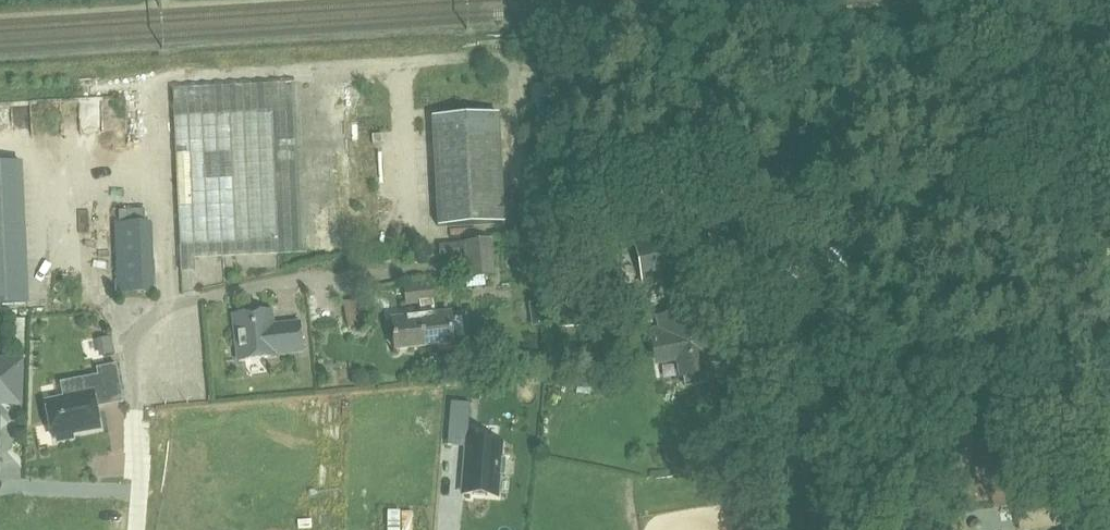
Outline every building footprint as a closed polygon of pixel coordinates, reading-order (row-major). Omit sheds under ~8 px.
[(369,247),(365,148),(175,156),(179,255),(369,247)] [(446,203),(446,185),(399,188),(400,205),(446,203)] [(116,295),(152,292),(149,222),(146,223),(145,210),(119,211),(119,224),(113,224),(116,295)] [(634,240),(643,283),(689,273),(679,231),(634,240)] [(465,241),(468,267),(469,278),(496,275),(492,239),(465,241)] [(424,347),(453,344),(471,342),(468,311),(434,315),(433,303),(431,283),(417,284),(419,304),(421,316),(424,347)] [(403,286),(405,306),(419,304),(417,284),(403,286)] [(356,300),(344,302),(348,326),(360,324),(356,300)] [(652,329),(655,341),(654,341),(658,364),(679,360),(682,375),(705,371),(703,361),(726,356),(720,321),(718,322),(718,317),(707,319),(705,308),(693,310),(692,309),(671,312),(672,314),(660,316),(662,327),(652,329)] [(276,354),(301,352),(298,322),(273,325),(271,311),(233,315),(238,361),(276,357),(276,354)] [(424,347),(421,316),(392,319),(395,350),(424,347)] [(96,340),(100,357),(115,353),(111,336),(96,340)] [(82,360),(83,376),(95,376),(94,360),(82,360)] [(19,403),(20,362),(0,361),(0,402),(19,403)] [(115,370),(95,373),(96,381),(58,387),(61,404),(44,407),(49,441),(54,440),(54,445),(69,442),(69,438),(97,433),(92,407),(120,402),(115,370)] [(467,441),(470,404),(451,403),(447,446),(466,447),(466,441),(467,441)] [(468,445),(464,497),(499,500),(500,480),(506,480),(508,462),(502,461),(503,448),(468,445)] [(1061,495),(1015,502),(1019,529),(1026,529),(1066,524),(1061,495)]
